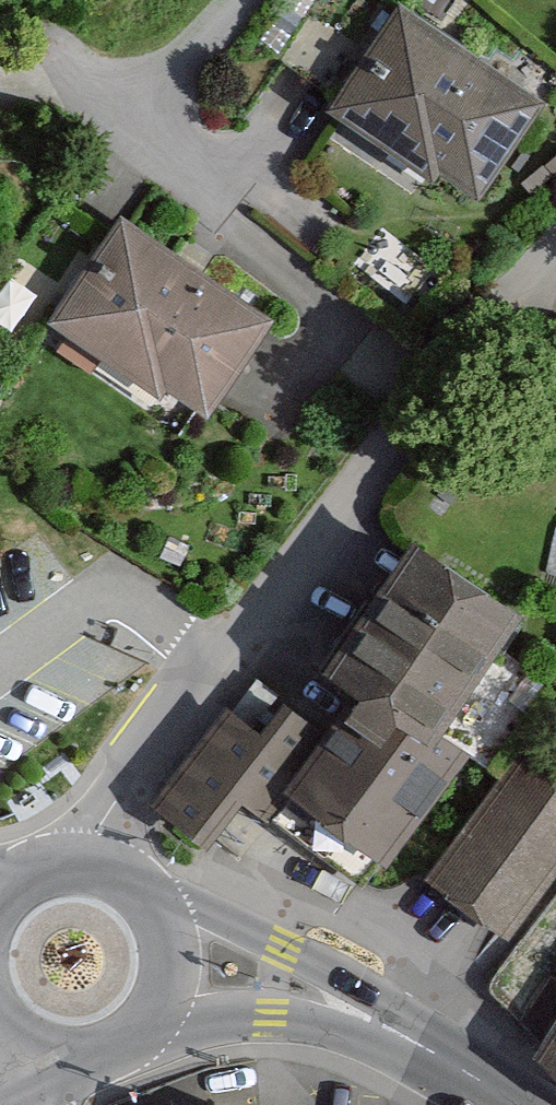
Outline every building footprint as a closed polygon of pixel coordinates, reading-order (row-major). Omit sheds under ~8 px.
[(530,98),(382,5),(316,108),(464,202),(530,98)] [(254,312),(102,214),(34,318),(186,417),(254,312)] [(507,601),(401,523),(284,680),(253,657),(149,798),(207,840),(241,793),(266,812),(285,786),(378,854),(463,739),(425,712),(507,601)] [(528,742),(430,873),(511,933),(555,873),(555,763),(528,742)] [(530,1050),(555,1065),(555,1006),(530,1050)]
